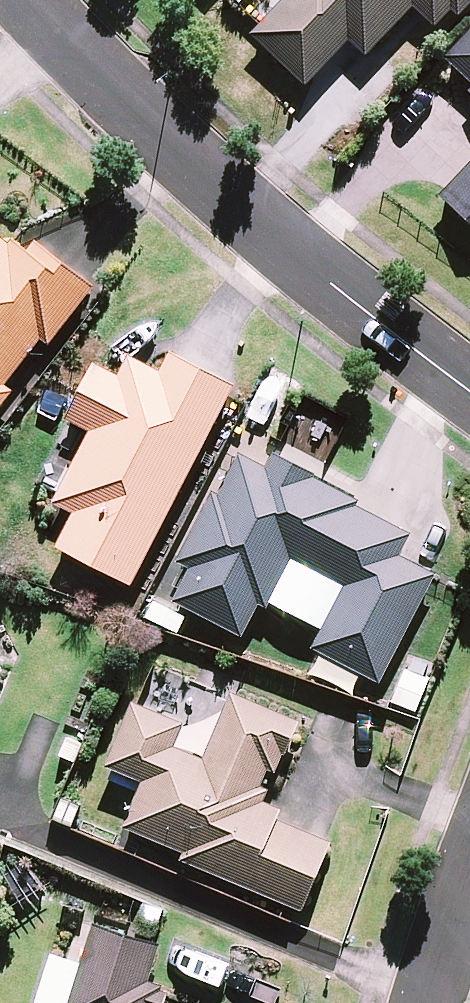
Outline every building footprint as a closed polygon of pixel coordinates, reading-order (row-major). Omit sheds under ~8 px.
[(252,29),(306,80),(349,35),(366,51),(414,1),(436,22),(451,5),(459,12),(469,0),(279,0),(252,29)] [(445,51),(469,75),(469,25),(445,51)] [(469,217),(469,159),(441,190),(469,217)] [(0,230),(0,404),(14,386),(6,380),(41,335),(48,340),(95,280),(37,235),(30,244),(14,232),(9,237),(0,230)] [(56,542),(130,580),(235,378),(171,345),(160,365),(130,349),(119,369),(92,355),(63,412),(90,426),(53,497),(74,507),(56,542)] [(266,462),(240,448),(218,490),(213,487),(177,555),(189,561),(173,594),(243,630),(259,599),(266,602),(292,554),(343,581),(311,641),(380,677),(434,574),(436,569),(400,550),(411,529),(357,501),(359,497),(313,473),(316,468),(274,446),(266,462)] [(182,853),(302,906),(332,837),(278,813),(282,803),(263,794),(268,783),(262,780),(269,763),(275,766),(283,749),(285,750),(300,715),(232,685),(203,750),(176,738),(185,717),(133,695),(105,759),(143,776),(124,820),(185,846),(182,853)] [(168,987),(162,985),(163,980),(148,975),(160,938),(94,917),(81,957),(67,1002),(162,1002),(168,987)] [(81,957),(50,948),(33,1001),(38,1002),(67,1002),(81,957)]
